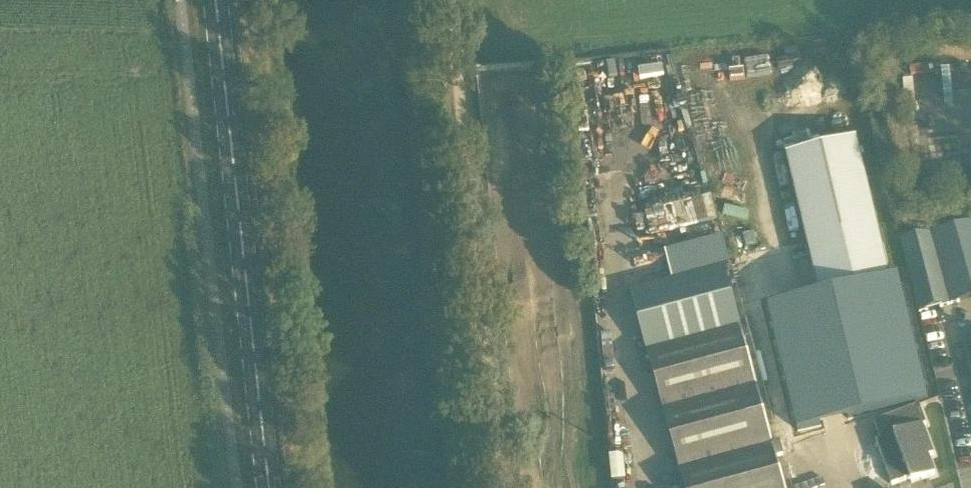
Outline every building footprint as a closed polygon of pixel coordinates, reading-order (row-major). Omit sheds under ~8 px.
[(820,294),(889,278),(857,139),(787,156),(820,294)] [(905,241),(925,313),(970,300),(970,222),(905,241)] [(776,454),(794,449),(791,436),(791,435),(772,440),(724,265),(631,290),(686,487),(787,487),(776,454)] [(298,333),(289,329),(285,329),(287,349),(291,349),(299,343),(298,333)] [(881,438),(878,439),(892,482),(910,476),(912,481),(923,478),(936,473),(930,455),(934,453),(924,424),(927,423),(920,403),(874,420),(881,438)]
